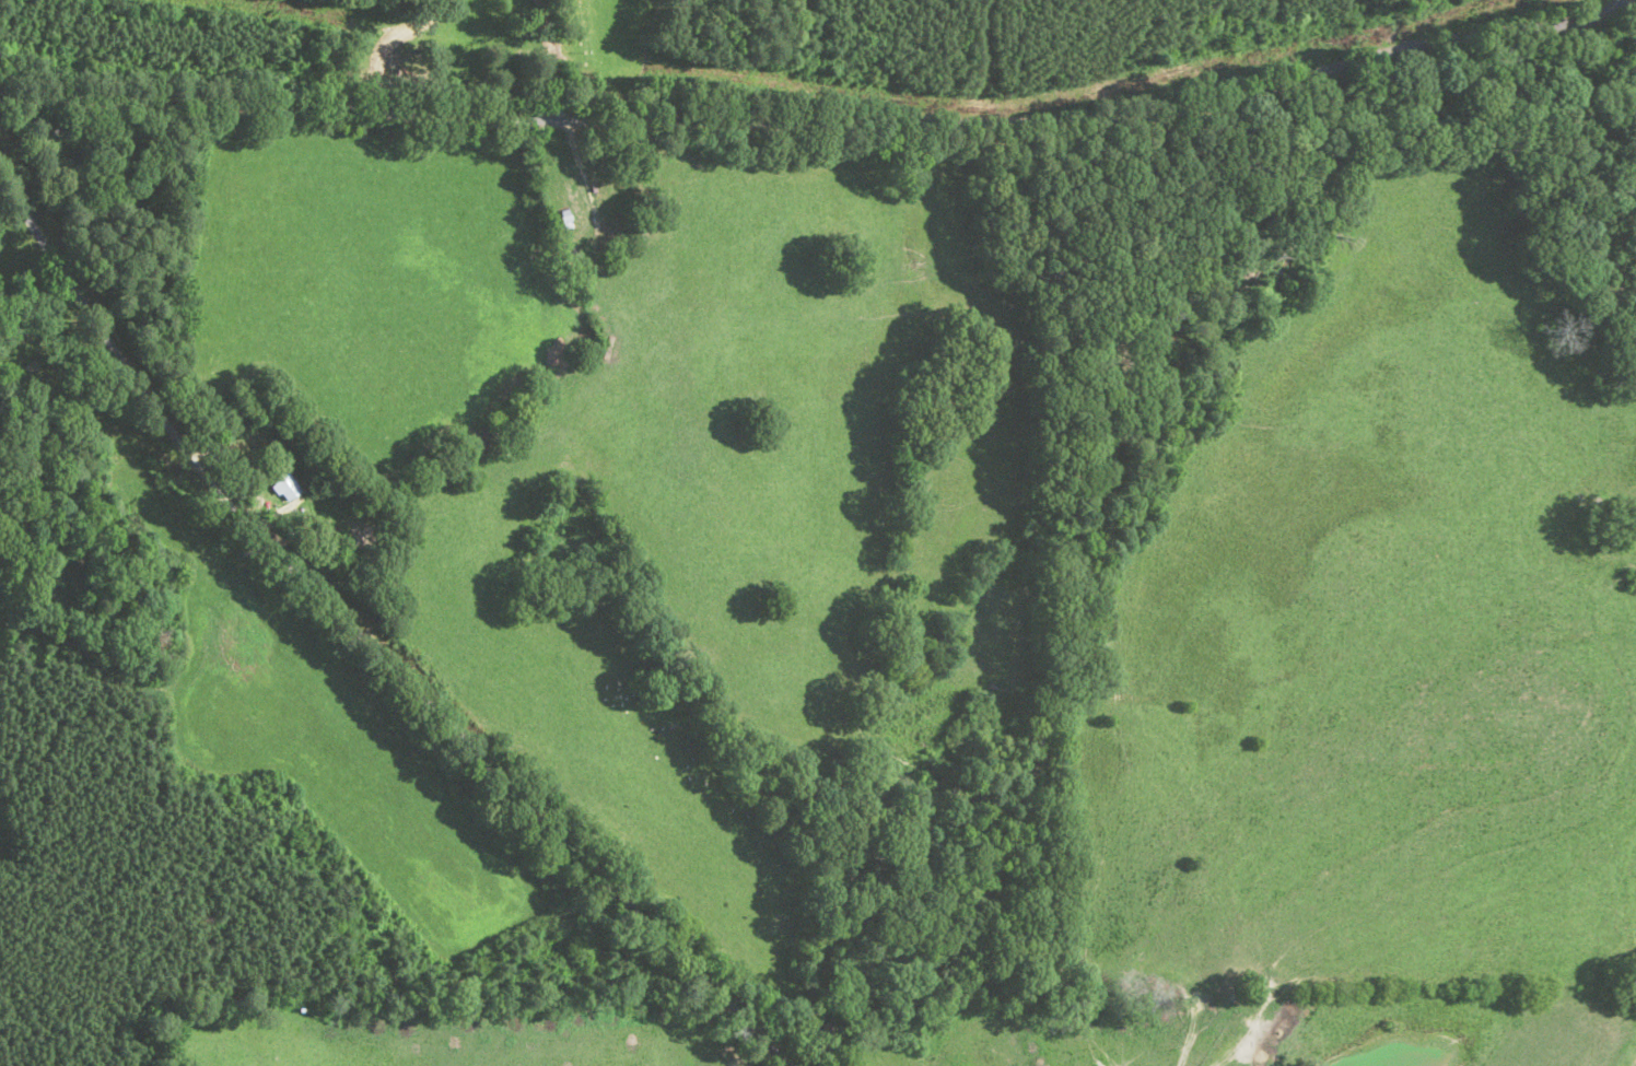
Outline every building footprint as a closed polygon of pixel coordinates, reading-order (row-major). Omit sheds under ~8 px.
[(287,505),(302,493),(284,470),(269,482),(287,505)]
